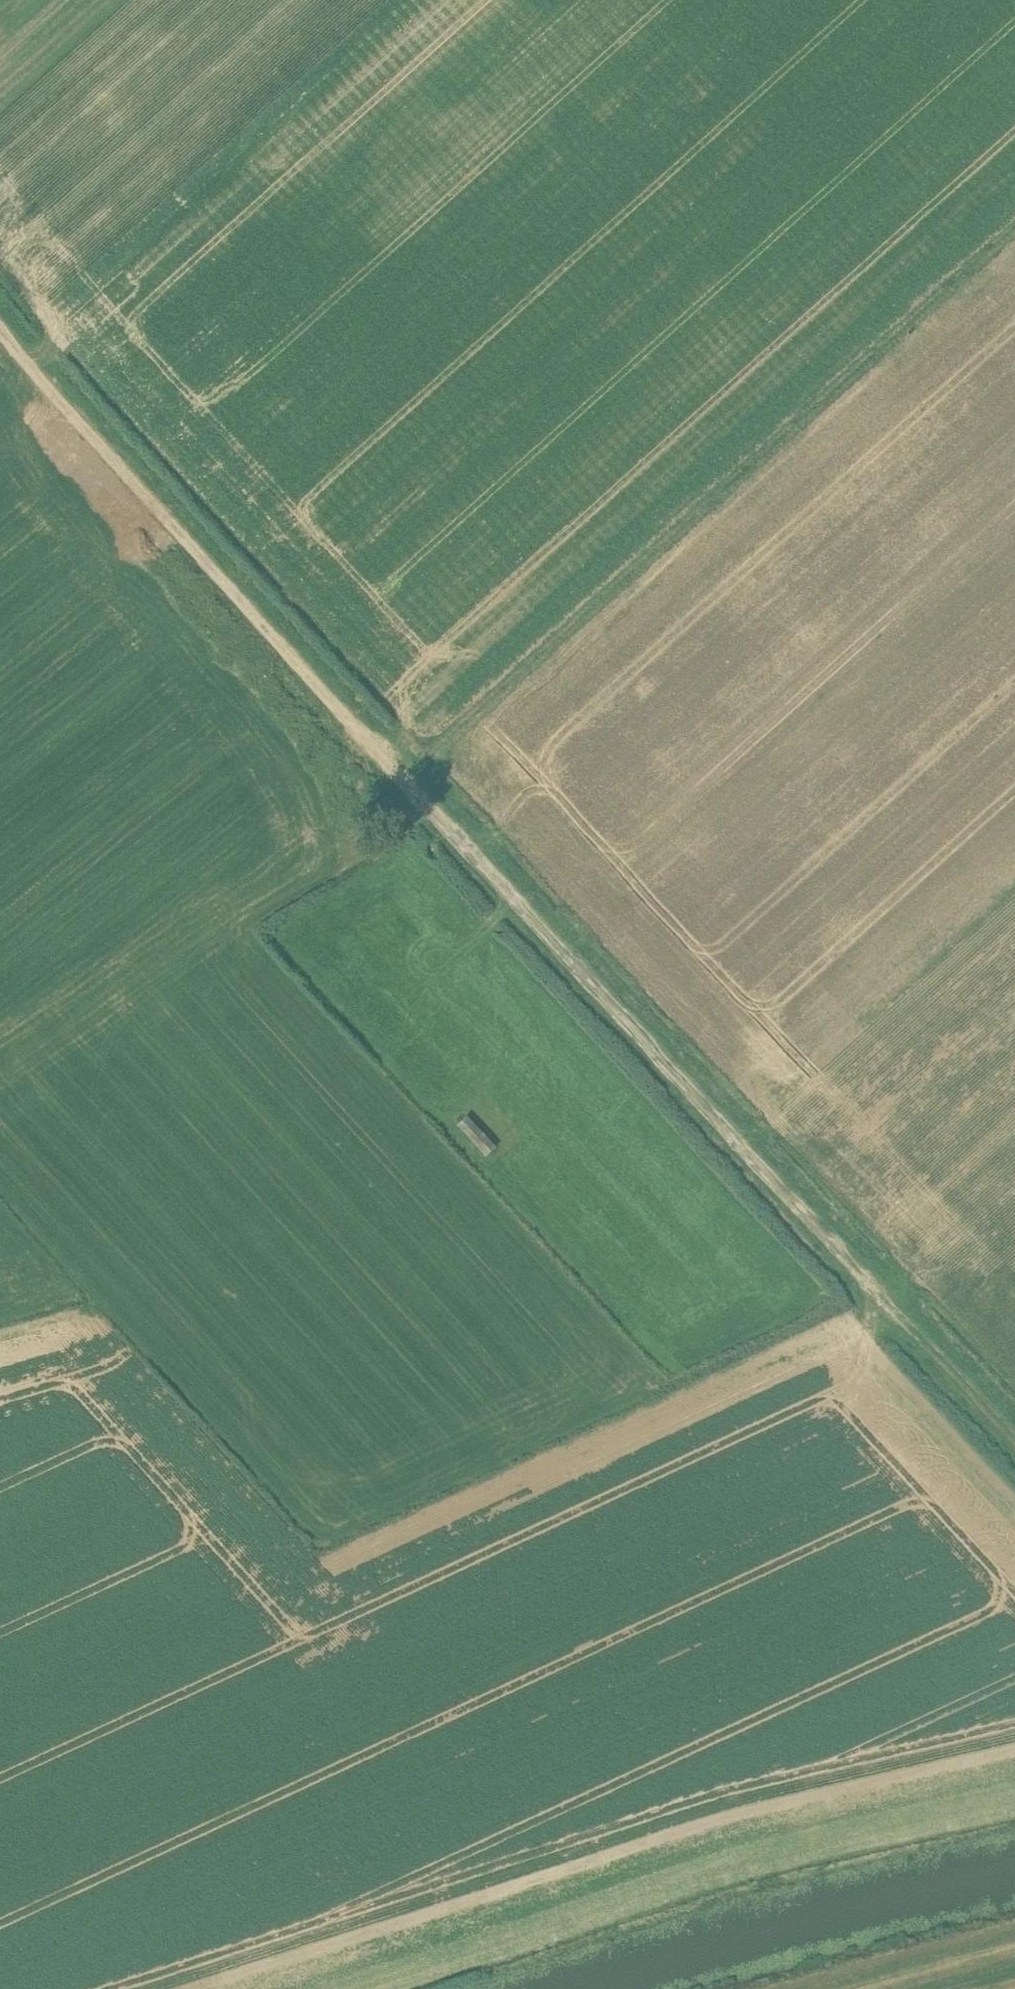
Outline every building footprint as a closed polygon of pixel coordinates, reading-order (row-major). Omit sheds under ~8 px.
[(495,1145),(467,1114),(457,1123),(486,1154),(495,1145)]
